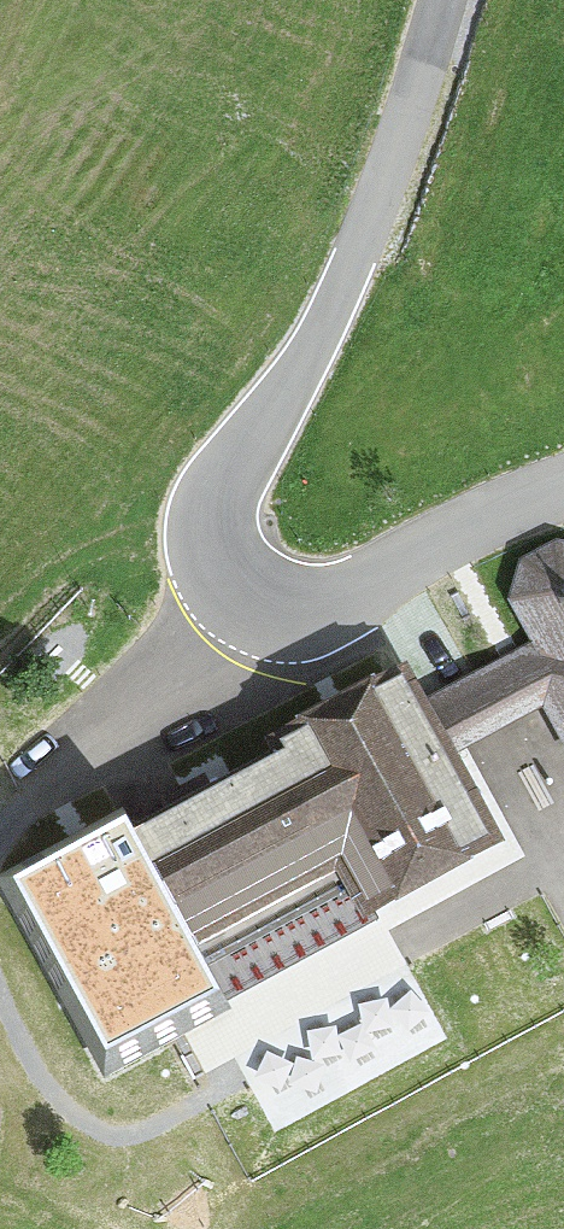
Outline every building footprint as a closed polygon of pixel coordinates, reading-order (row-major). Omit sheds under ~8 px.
[(507,600),(531,641),(542,707),(563,747),(563,541),(556,539),(519,558),(507,600)] [(425,698),(456,754),(542,707),(531,641),(425,698)] [(364,913),(502,839),(456,754),(425,698),(407,663),(304,718),(308,724),(280,739),(285,747),(133,829),(126,816),(12,877),(105,1050),(216,990),(202,963),(348,884),(364,913)]
